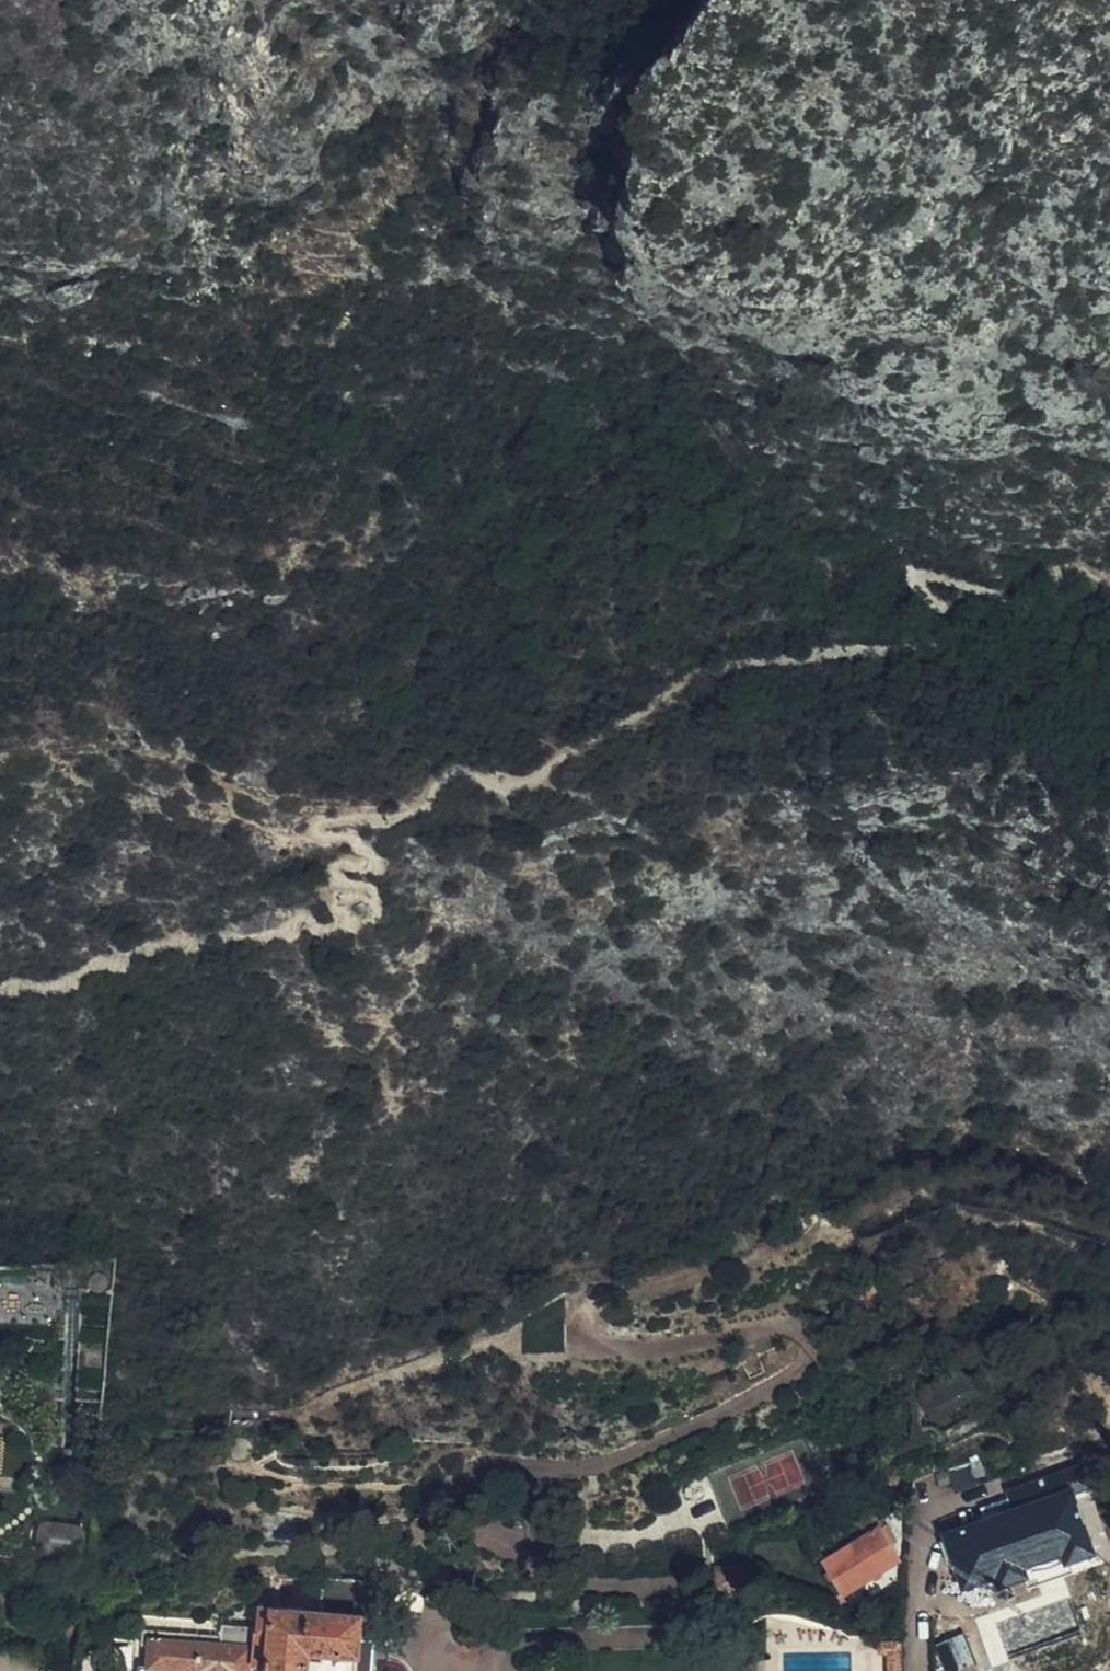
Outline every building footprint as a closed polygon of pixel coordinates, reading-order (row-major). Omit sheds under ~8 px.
[(103,1276),(100,1274),(96,1274),(92,1276),(89,1280),(89,1285),(92,1290),(96,1291),(101,1291),(104,1290),(106,1287),(107,1282),(106,1278),(103,1276)] [(986,1362),(927,1389),(932,1389),(932,1392),(939,1405),(994,1379),(986,1362)] [(994,1379),(939,1405),(944,1415),(999,1389),(994,1379)] [(929,1410),(939,1405),(932,1392),(932,1389),(927,1389),(924,1390),(922,1397),(929,1410)] [(949,1469),(950,1471),(954,1469),(963,1489),(1009,1473),(1001,1452),(949,1469)] [(954,1469),(950,1471),(957,1491),(963,1489),(954,1469)] [(1012,1494),(1018,1513),(1020,1521),(990,1531),(987,1522),(948,1535),(963,1588),(996,1577),(1000,1588),(1026,1580),(1022,1569),(1063,1555),(1067,1567),(1096,1557),(1097,1557),(1081,1506),(1096,1502),(1089,1490),(1091,1489),(1085,1470),(1012,1494)] [(1091,1489),(1089,1490),(1096,1502),(1081,1506),(1097,1557),(1096,1557),(1098,1563),(1105,1562),(1109,1567),(1109,1493),(1096,1488),(1091,1489)] [(884,1523),(876,1510),(873,1510),(859,1519),(866,1534),(826,1558),(844,1591),(892,1562),(902,1557),(894,1543),(900,1538),(890,1519),(884,1523)] [(1020,1521),(1018,1513),(987,1522),(990,1531),(1020,1521)] [(1022,1569),(1026,1580),(1067,1567),(1063,1555),(1022,1569)] [(745,1568),(736,1568),(717,1567),(717,1590),(738,1590),(744,1590),(745,1568)] [(957,1587),(955,1579),(934,1585),(937,1594),(957,1587)] [(373,1654),(355,1652),(356,1636),(365,1637),(374,1627),(375,1608),(367,1597),(317,1593),(315,1630),(280,1628),(282,1598),(268,1597),(268,1608),(246,1607),(245,1627),(217,1625),(216,1638),(139,1633),(137,1670),(372,1670),(373,1654)] [(959,1634),(933,1644),(942,1670),(951,1670),(970,1664),(959,1634)] [(888,1652),(901,1653),(901,1640),(888,1640),(888,1642),(888,1652)] [(877,1652),(879,1652),(888,1652),(888,1642),(876,1642),(877,1652)] [(372,1670),(380,1670),(381,1655),(373,1654),(372,1670)]
